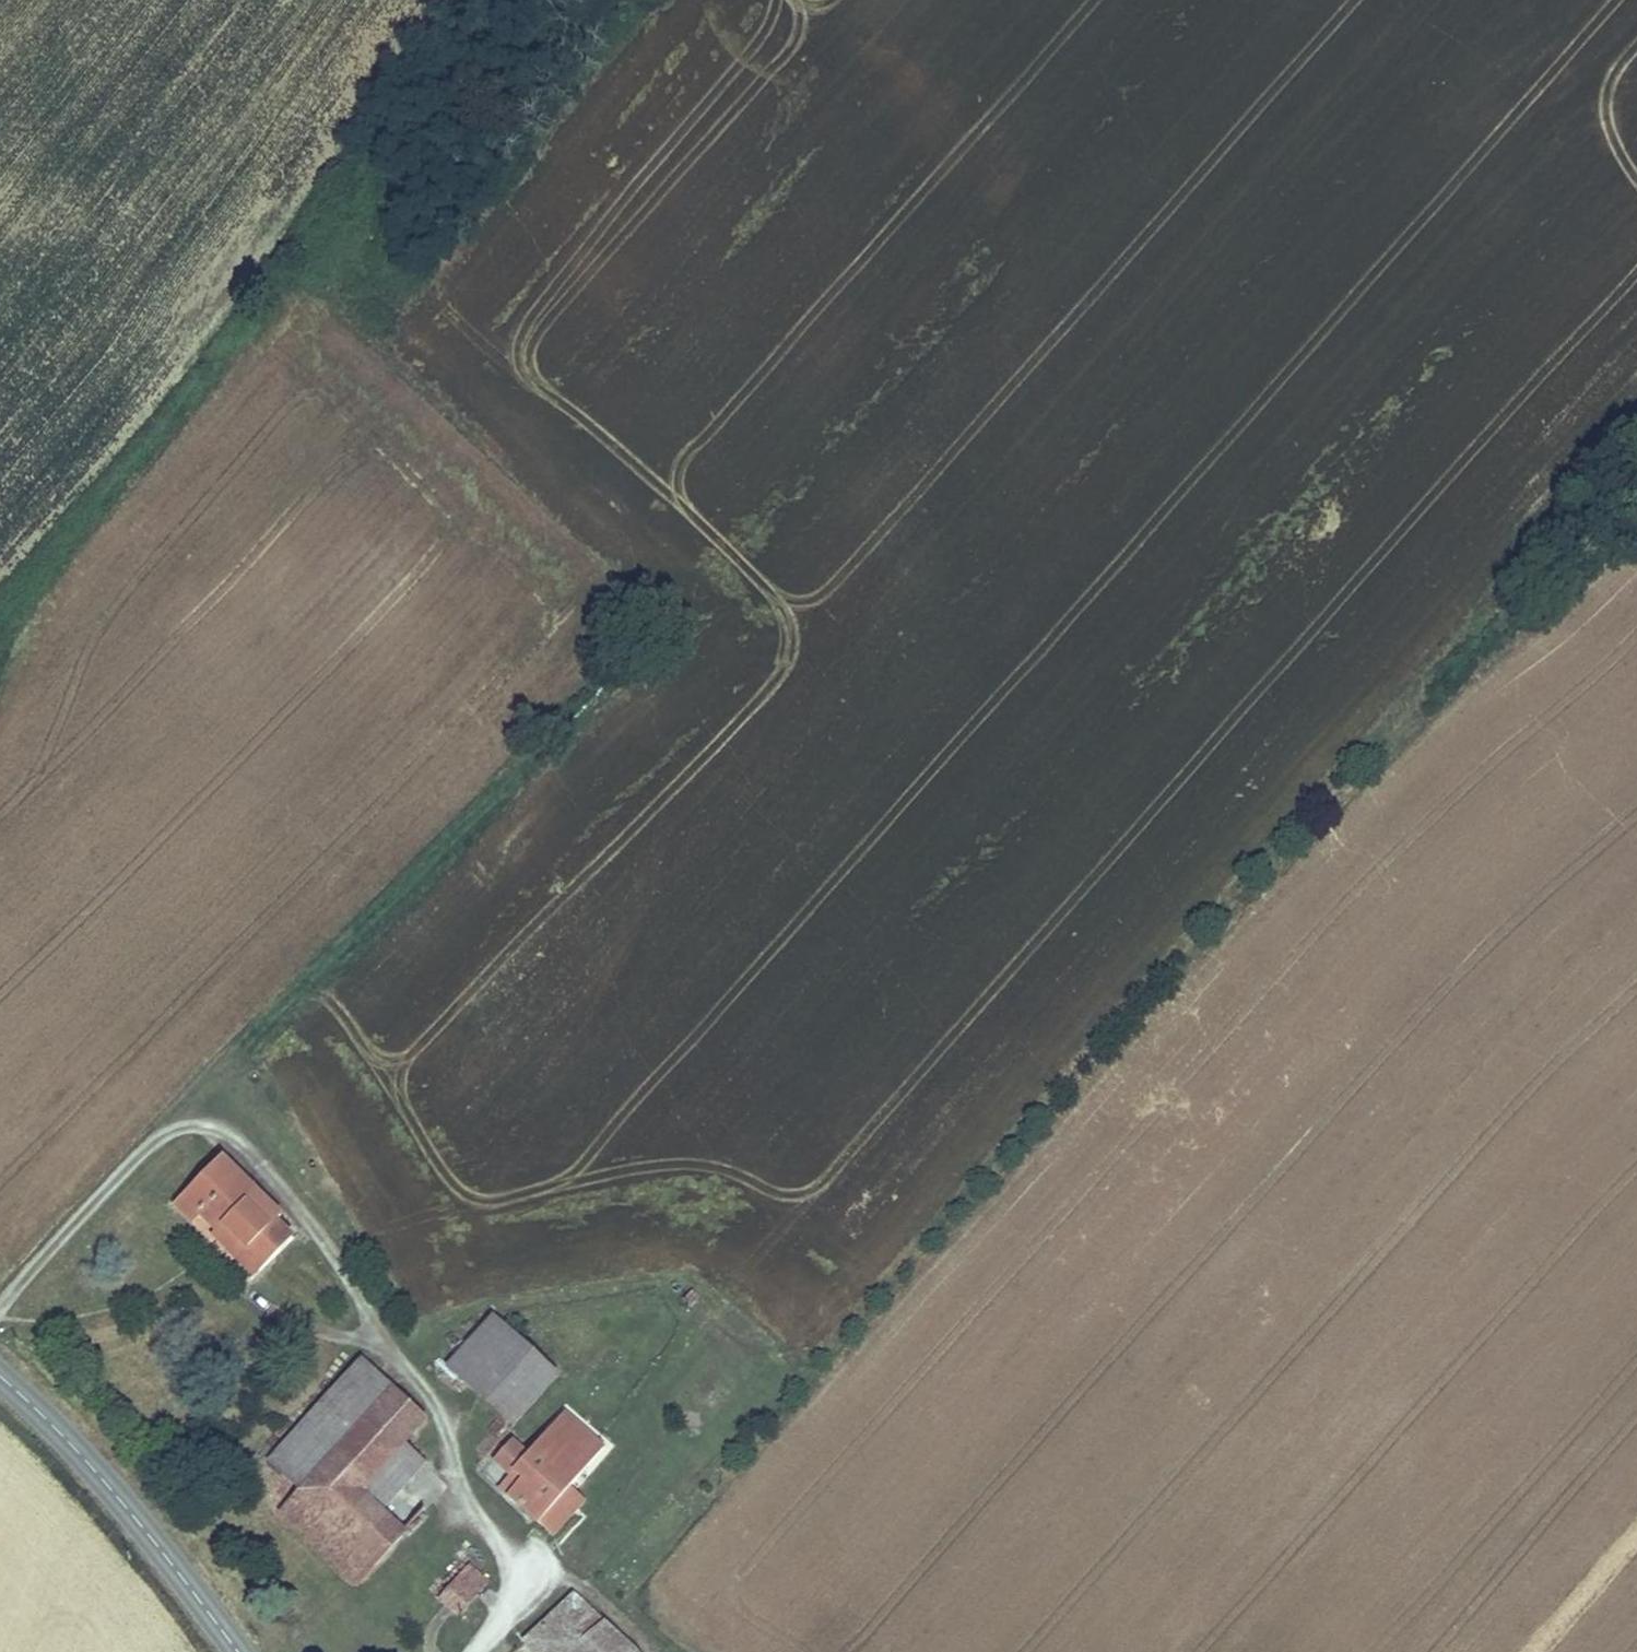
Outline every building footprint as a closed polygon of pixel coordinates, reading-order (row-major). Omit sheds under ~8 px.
[(228,1187),(240,1176),(222,1158),(174,1206),(192,1224),(202,1214),(219,1231),(226,1225),(236,1235),(230,1242),(260,1272),(294,1239),(276,1222),(282,1217),(268,1203),(256,1214),(228,1187)] [(268,1203),(240,1176),(228,1187),(256,1214),(268,1203)] [(219,1231),(230,1242),(236,1235),(226,1225),(219,1231)] [(558,1376),(493,1317),(453,1361),(449,1365),(513,1425),(515,1423),(558,1376)] [(292,1481),(303,1491),(377,1560),(403,1532),(380,1511),(424,1463),(403,1444),(425,1421),(381,1380),(362,1361),(270,1460),(292,1481)] [(500,1486),(540,1522),(572,1488),(606,1450),(568,1414),(538,1446),(530,1455),(513,1440),(495,1459),(510,1473),(500,1486)] [(586,1500),(572,1488),(540,1522),(553,1535),(586,1500)] [(358,1581),(377,1560),(303,1491),(284,1513),(358,1581)] [(465,1587),(477,1573),(467,1565),(440,1598),(459,1613),(474,1595),(465,1587)] [(486,1580),(477,1573),(465,1587),(474,1595),(486,1580)] [(635,1649),(575,1597),(527,1641),(535,1651),(637,1651),(635,1649)]
